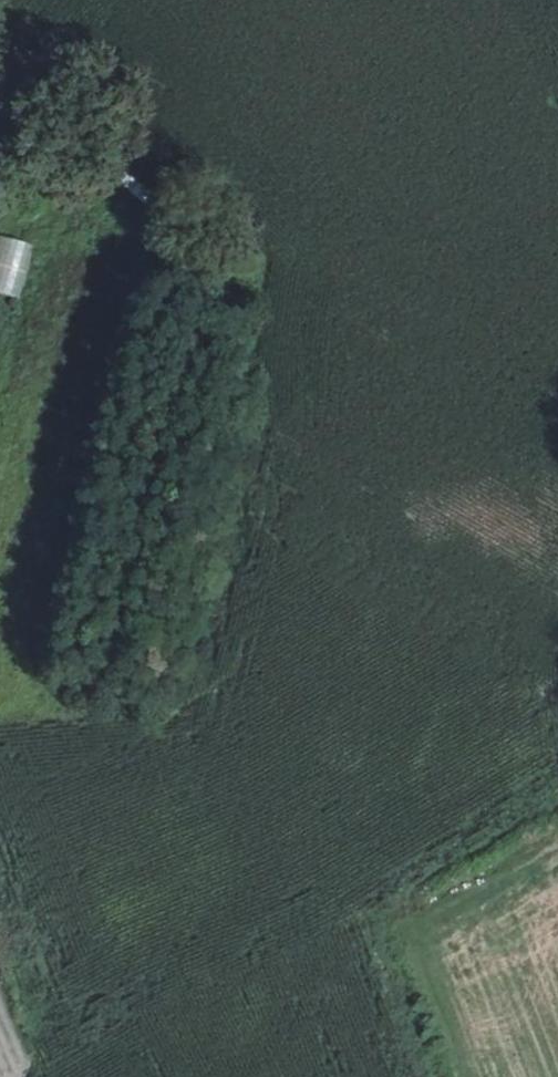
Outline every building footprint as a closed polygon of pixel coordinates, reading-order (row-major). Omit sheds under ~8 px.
[(34,245),(0,236),(0,293),(19,298),(34,245)]
